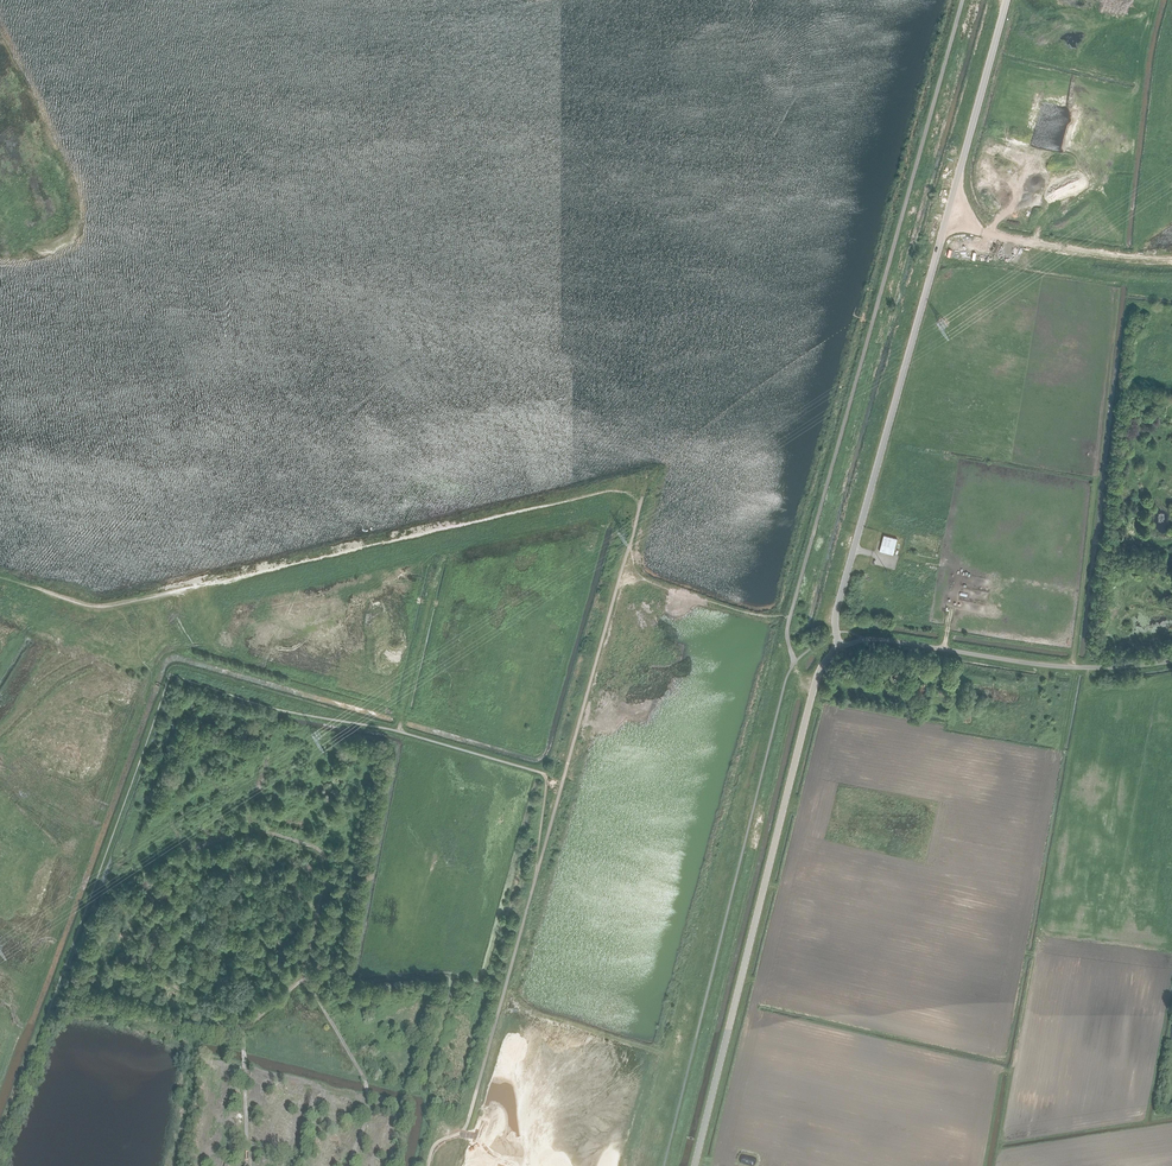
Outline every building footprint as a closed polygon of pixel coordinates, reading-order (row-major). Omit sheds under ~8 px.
[(916,680),(915,687),(908,686),(908,688),(911,689),(913,690),(912,695),(915,695),(915,696),(922,697),(923,690),(925,690),(926,682),(916,680)]
